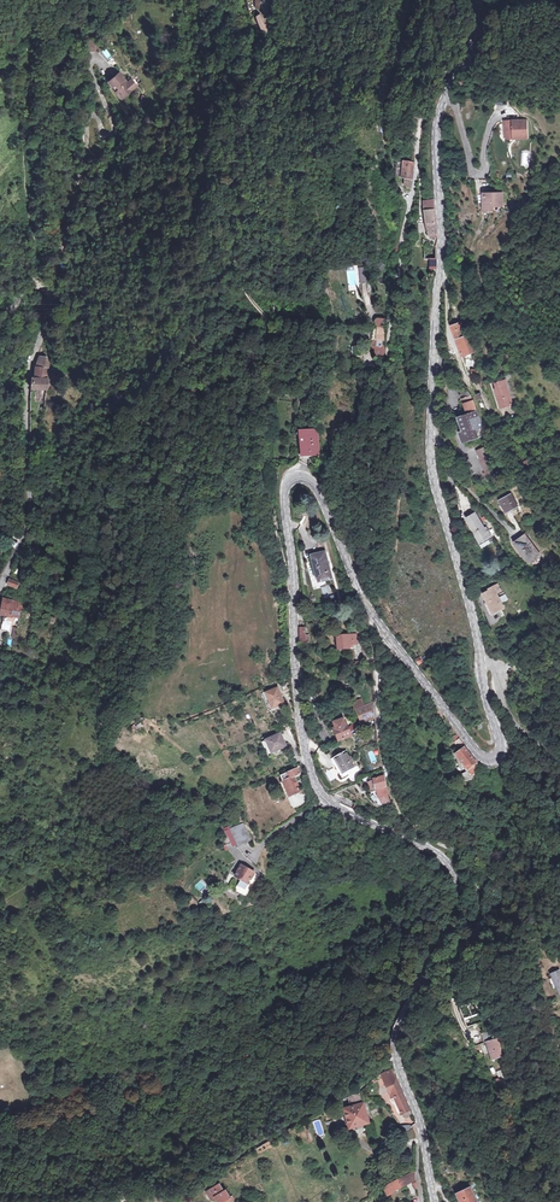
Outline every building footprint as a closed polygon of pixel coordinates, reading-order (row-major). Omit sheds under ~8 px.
[(258,15),(256,12),(253,14),(253,18),(260,31),(265,27),(264,20),(258,15)] [(96,39),(96,34),(89,34),(88,38),(88,45),(96,46),(96,39)] [(123,97),(137,86),(132,79),(129,81),(121,72),(111,80),(118,89),(117,90),(123,97)] [(469,109),(460,111),(462,119),(471,117),(469,109)] [(528,138),(527,120),(505,121),(506,136),(509,139),(528,138)] [(404,187),(410,187),(413,164),(395,163),(394,180),(403,181),(404,187)] [(494,211),(494,210),(494,207),(501,207),(501,200),(502,200),(502,193),(485,193),(484,208),(485,208),(486,211),(494,211)] [(429,235),(437,235),(438,235),(434,202),(430,202),(424,203),(426,228),(429,235)] [(437,268),(437,258),(424,259),(424,269),(437,268)] [(368,284),(365,269),(355,271),(358,286),(368,284)] [(464,319),(462,320),(464,323),(451,327),(455,340),(465,336),(465,335),(471,333),(465,322),(464,319)] [(374,360),(382,360),(383,349),(382,332),(382,321),(376,321),(375,321),(373,321),(372,322),(372,325),(372,326),(373,327),(375,328),(374,342),(371,342),(370,355),(374,355),(374,360)] [(466,337),(465,336),(455,340),(461,357),(476,352),(476,350),(480,349),(479,342),(474,343),(473,334),(466,337)] [(40,355),(37,366),(36,375),(34,375),(33,382),(32,386),(51,386),(51,383),(48,383),(48,365),(45,355),(40,355)] [(505,387),(496,390),(497,396),(499,396),(503,409),(511,406),(505,387)] [(487,442),(489,442),(488,440),(487,439),(484,433),(477,419),(476,415),(473,406),(471,403),(467,394),(466,395),(464,391),(460,392),(461,394),(458,395),(459,400),(462,399),(463,405),(466,415),(458,418),(463,432),(459,434),(462,444),(476,439),(482,437),(484,443),(487,442)] [(302,429),(303,442),(310,442),(310,453),(321,452),(320,428),(302,429)] [(484,449),(475,452),(483,475),(481,475),(483,479),(490,477),(489,472),(491,471),(484,449)] [(530,460),(523,465),(529,473),(535,468),(530,460)] [(535,468),(529,473),(533,479),(540,475),(535,468)] [(518,505),(511,494),(500,500),(507,511),(518,505)] [(479,541),(490,534),(486,526),(484,527),(475,511),(465,517),(479,541)] [(522,548),(532,540),(528,534),(518,542),(522,548)] [(542,554),(532,540),(522,548),(530,559),(536,554),(538,557),(542,554)] [(325,576),(331,575),(325,550),(313,553),(317,570),(323,568),(325,576)] [(317,570),(318,578),(325,576),(323,568),(317,570)] [(9,584),(16,587),(18,583),(10,579),(8,583),(9,584)] [(499,581),(494,583),(498,590),(503,588),(499,581)] [(498,590),(494,583),(490,585),(491,587),(484,591),(494,610),(505,605),(498,590)] [(15,606),(17,600),(5,598),(1,612),(13,615),(15,606)] [(22,608),(15,606),(13,615),(21,616),(22,608)] [(10,630),(12,619),(13,617),(5,615),(2,628),(10,630)] [(351,642),(351,634),(336,635),(336,645),(345,645),(345,642),(351,642)] [(279,686),(267,691),(274,706),(285,701),(279,686)] [(354,700),(356,706),(366,702),(363,696),(354,700)] [(372,716),(366,702),(356,706),(359,714),(362,720),(372,716)] [(353,734),(350,725),(349,722),(347,722),(345,717),(335,720),(337,726),(335,726),(340,739),(353,734)] [(461,738),(455,729),(451,732),(456,743),(458,741),(462,745),(464,744),(460,739),(461,738)] [(273,750),(280,747),(287,743),(282,731),(268,737),(273,750)] [(273,750),(268,737),(263,739),(271,757),(282,751),(280,747),(273,750)] [(471,778),(477,762),(465,745),(456,752),(467,768),(460,772),(461,780),(471,778)] [(356,765),(353,760),(354,759),(351,755),(350,755),(346,749),(333,757),(343,773),(356,765)] [(291,792),(302,787),(296,773),(302,771),(300,766),(295,768),(295,767),(293,767),(293,769),(283,773),(291,792)] [(375,776),(378,786),(387,785),(385,774),(375,776)] [(365,780),(360,781),(364,789),(369,788),(365,780)] [(391,800),(387,785),(378,786),(383,801),(391,800)] [(245,821),(232,827),(241,844),(253,838),(245,821)] [(242,877),(236,887),(247,894),(260,874),(243,863),(236,873),(242,877)] [(484,1013),(491,1010),(485,995),(462,1004),(471,1025),(486,1019),(484,1013)] [(495,1057),(503,1055),(505,1054),(504,1035),(497,1037),(497,1028),(485,1031),(487,1040),(490,1040),(495,1057)] [(397,1069),(397,1067),(384,1073),(394,1097),(397,1096),(404,1111),(412,1108),(412,1106),(396,1070),(397,1069)] [(511,1080),(508,1070),(502,1072),(505,1082),(511,1080)] [(371,1122),(365,1102),(364,1088),(357,1092),(354,1094),(357,1104),(353,1106),(345,1109),(350,1128),(371,1122)] [(3,1111),(6,1111),(10,1110),(13,1108),(15,1106),(16,1102),(16,1099),(15,1095),(13,1092),(11,1090),(7,1089),(4,1089),(0,1090),(0,1110),(3,1111)] [(408,1132),(407,1133),(409,1141),(418,1139),(417,1132),(416,1128),(412,1130),(409,1132),(408,1132)] [(416,1181),(416,1173),(390,1186),(389,1185),(383,1190),(386,1197),(393,1193),(393,1192),(400,1188),(402,1192),(408,1189),(407,1185),(416,1181)] [(234,1199),(231,1194),(230,1195),(223,1185),(222,1186),(219,1181),(205,1190),(210,1197),(213,1196),(217,1201),(222,1201),(230,1197),(232,1200),(234,1199)] [(471,1186),(458,1193),(463,1201),(479,1201),(471,1186)] [(160,1189),(157,1188),(157,1191),(156,1191),(155,1192),(154,1192),(152,1193),(152,1194),(151,1195),(150,1197),(150,1198),(150,1199),(150,1200),(150,1201),(151,1201),(166,1201),(166,1200),(166,1199),(166,1198),(166,1197),(166,1196),(165,1194),(164,1194),(164,1193),(162,1192),(160,1191),(160,1189)]
